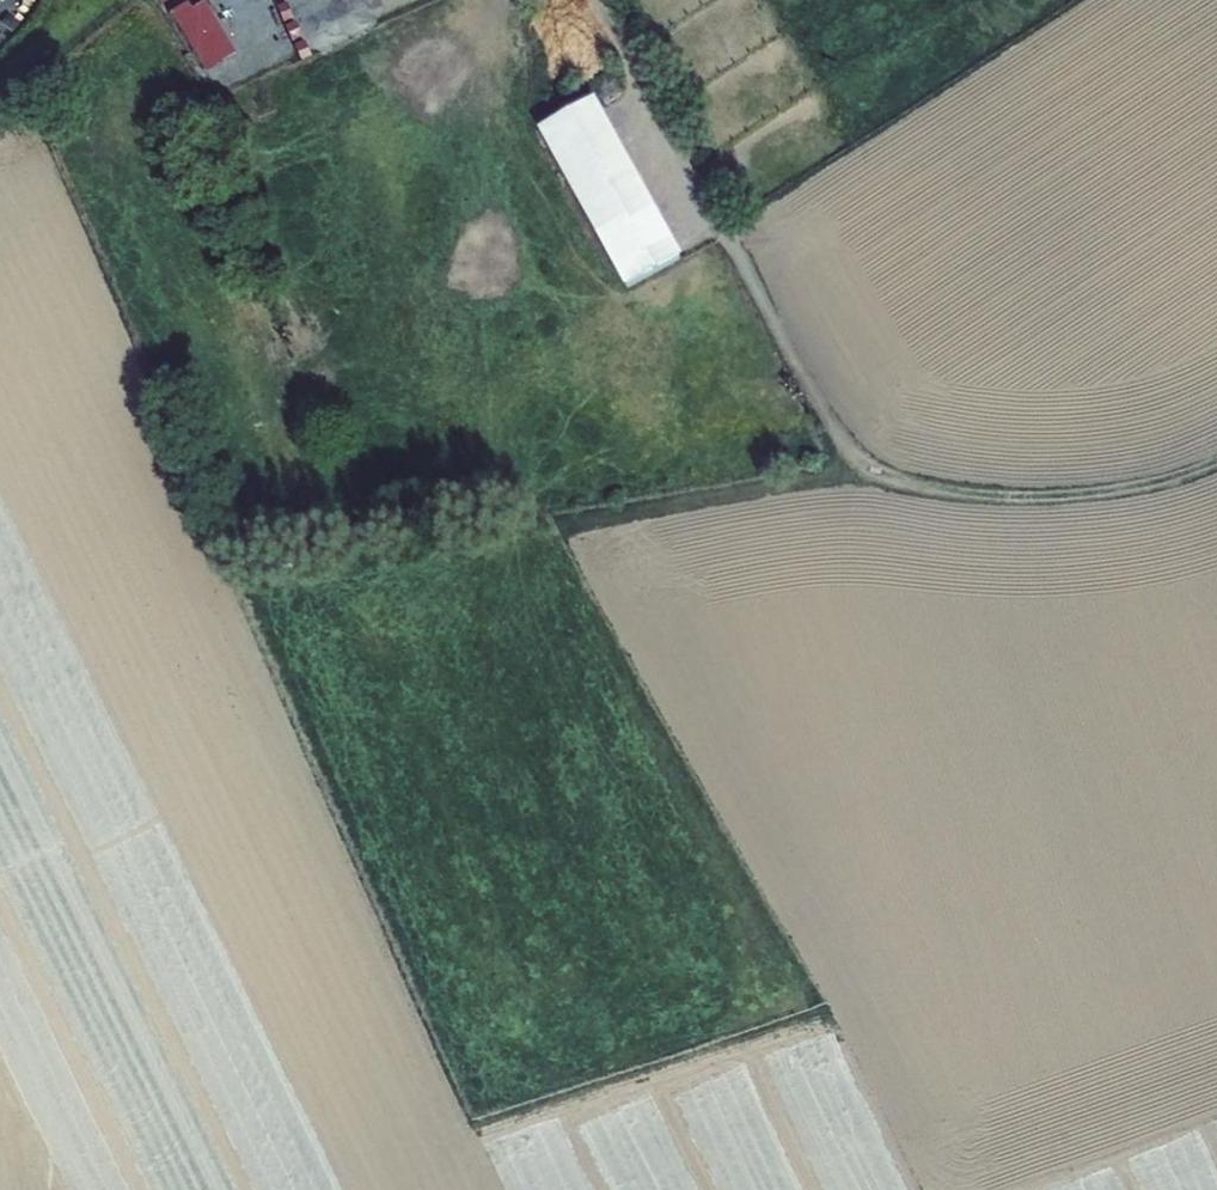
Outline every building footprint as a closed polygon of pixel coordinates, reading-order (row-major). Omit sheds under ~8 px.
[(539,127),(616,292),(675,264),(597,99),(539,127)]
